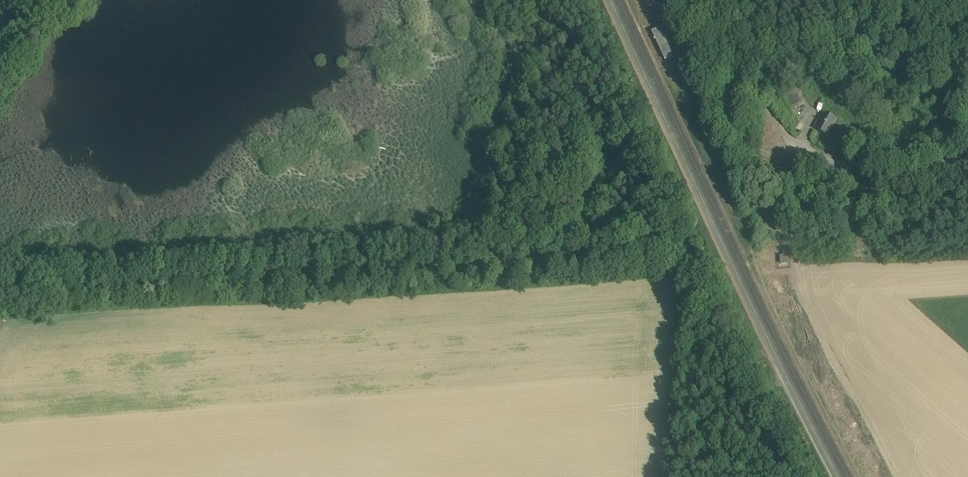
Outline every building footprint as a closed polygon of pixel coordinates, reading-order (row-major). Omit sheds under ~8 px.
[(660,28),(652,31),(665,60),(673,56),(660,28)] [(792,87),(783,94),(792,105),(800,98),(792,87)] [(820,115),(814,111),(809,120),(815,124),(820,115)] [(817,129),(828,135),(837,118),(826,113),(823,118),(821,117),(815,126),(818,127),(817,129)]
